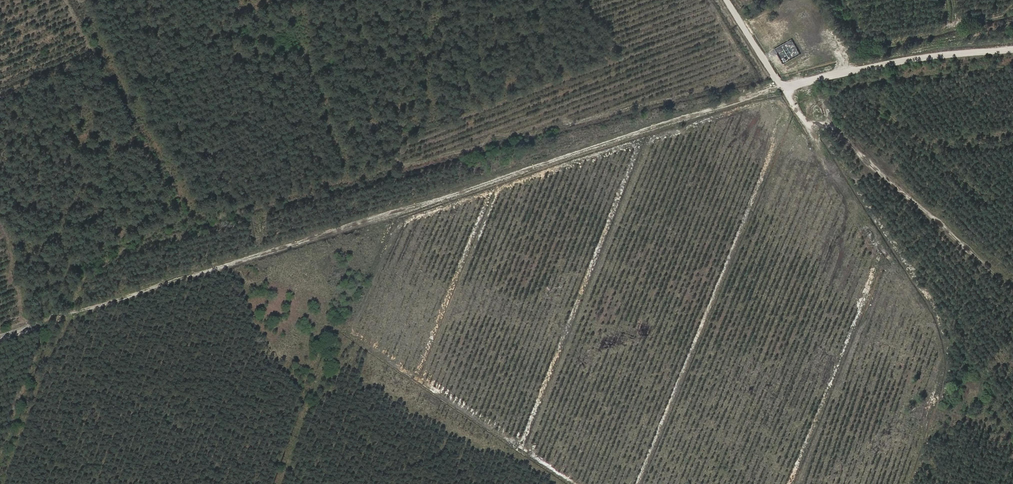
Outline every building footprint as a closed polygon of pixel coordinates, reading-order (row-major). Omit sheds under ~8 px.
[(782,62),(800,54),(793,39),(775,47),(782,62)]
